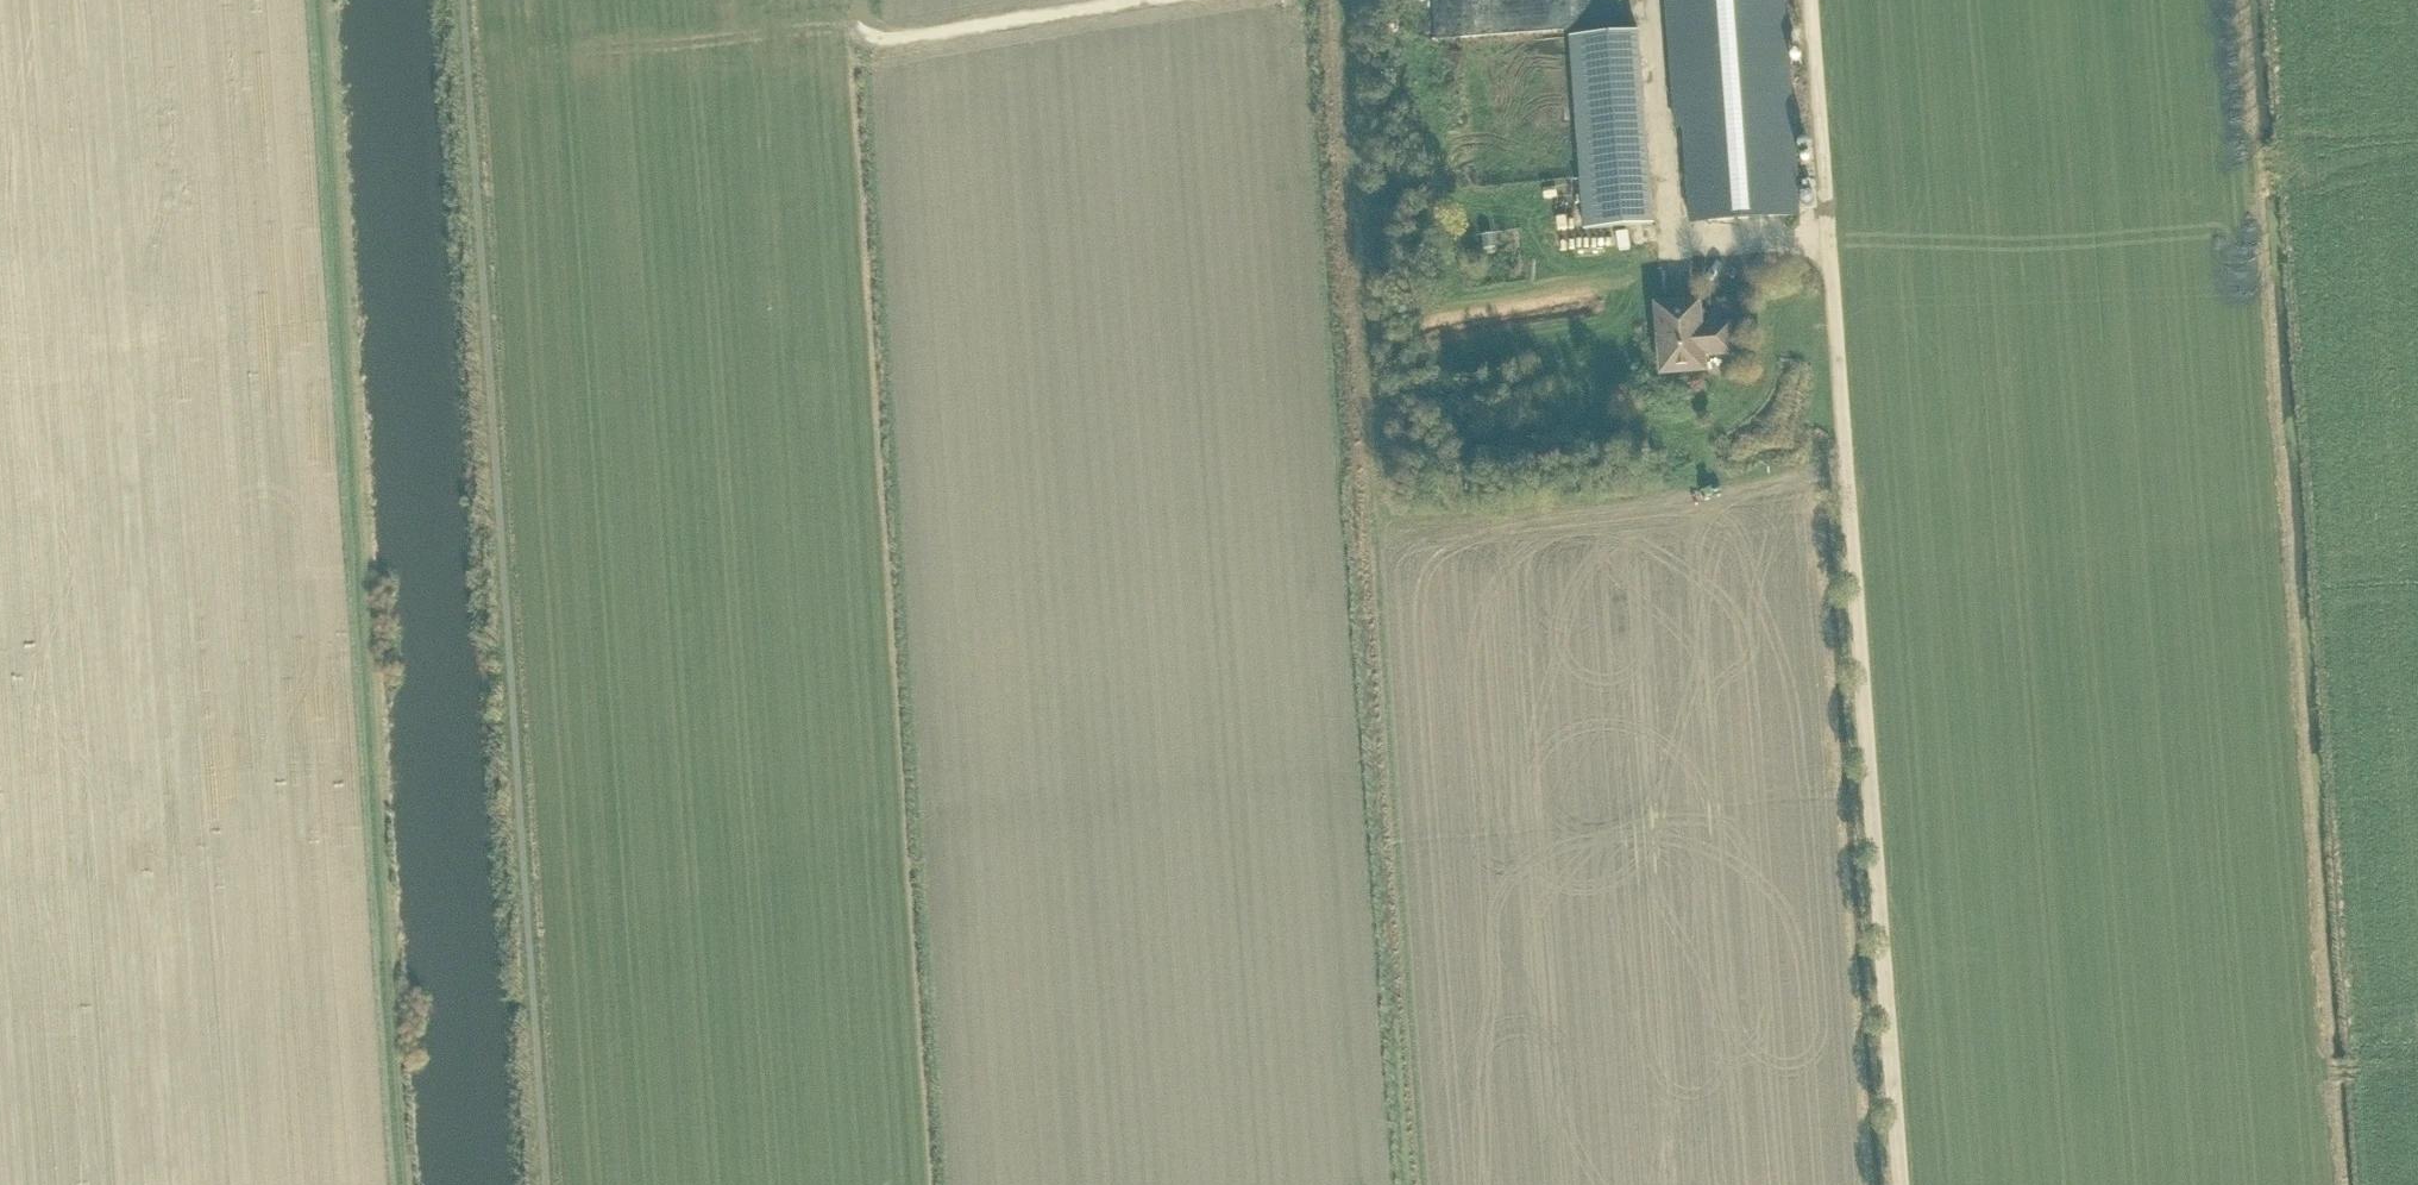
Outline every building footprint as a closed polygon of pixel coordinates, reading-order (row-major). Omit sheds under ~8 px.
[(1798,215),(1782,0),(1666,0),(1676,129),(1682,129),(1690,223),(1798,215)] [(1569,37),(1580,179),(1583,230),(1653,225),(1649,172),(1637,173),(1626,33),(1569,37)] [(1728,325),(1711,326),(1699,327),(1698,303),(1654,306),(1660,373),(1703,370),(1702,355),(1730,353),(1728,325)]
